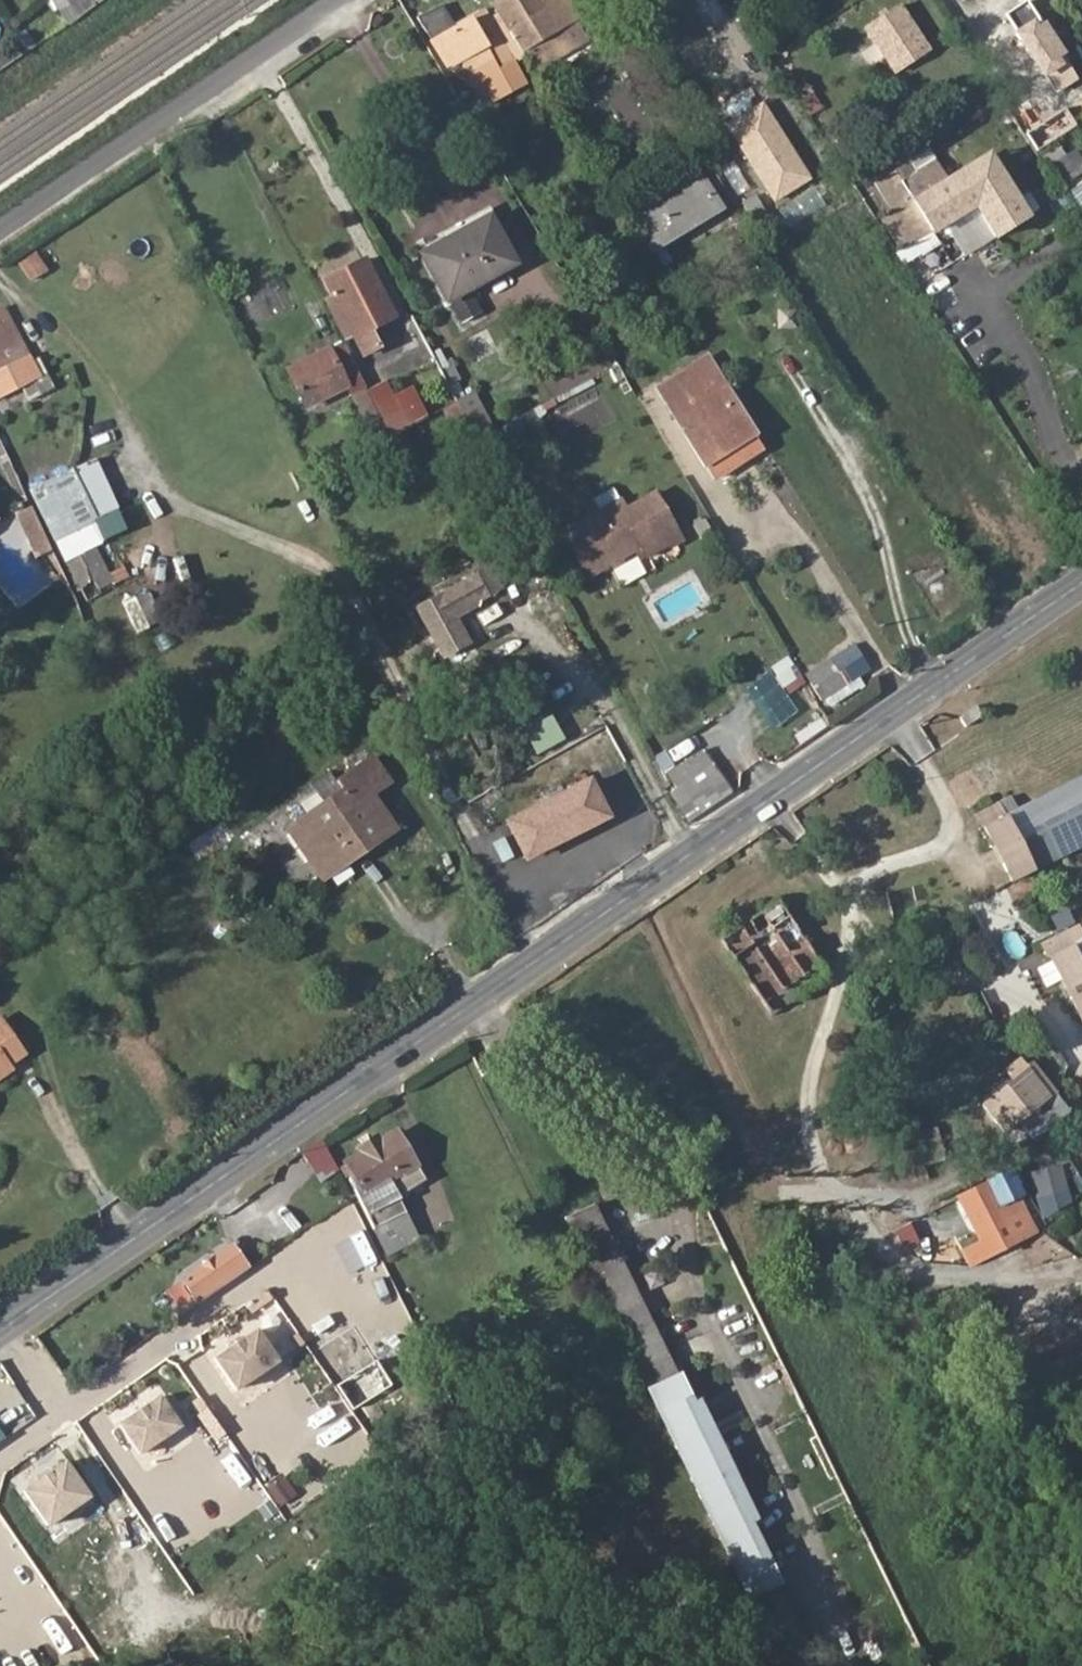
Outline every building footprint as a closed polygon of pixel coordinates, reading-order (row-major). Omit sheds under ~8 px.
[(417,18),(448,66),(461,58),(469,71),(491,57),(498,67),(516,56),(485,9),(461,23),(445,0),(417,18)] [(526,60),(565,36),(560,30),(590,9),(584,0),(502,0),(492,6),(526,60)] [(1026,0),(1024,0),(1004,13),(1055,93),(1077,79),(1026,0)] [(931,51),(898,2),(861,27),(894,76),(931,51)] [(590,9),(560,30),(565,36),(526,60),(533,72),(604,29),(590,9)] [(811,180),(759,100),(724,123),(776,203),(811,180)] [(1044,162),(1067,198),(1081,186),(1081,162),(1075,154),(1068,159),(1060,149),(1044,162)] [(1025,216),(986,153),(912,199),(930,229),(972,203),(992,236),(1025,216)] [(699,173),(630,216),(652,252),(721,208),(699,173)] [(416,267),(444,311),(508,272),(481,227),(416,267)] [(37,251),(17,262),(29,284),(49,273),(37,251)] [(396,318),(366,260),(326,281),(364,357),(380,349),(370,330),(396,318)] [(0,306),(0,372),(11,366),(29,358),(11,321),(3,305),(0,306)] [(19,317),(11,321),(29,358),(11,366),(19,380),(44,366),(19,317)] [(434,363),(418,333),(396,345),(412,375),(434,363)] [(289,372),(307,406),(348,387),(331,351),(289,372)] [(655,392),(703,468),(751,437),(721,387),(699,401),(683,375),(655,392)] [(386,436),(428,418),(413,385),(392,394),(386,381),(366,390),(386,436)] [(452,433),(486,413),(473,390),(439,410),(452,433)] [(703,468),(712,484),(761,454),(751,437),(703,468)] [(71,467),(30,489),(57,537),(71,531),(98,514),(71,467)] [(567,531),(592,575),(639,548),(645,544),(649,550),(652,554),(682,537),(657,494),(628,510),(621,499),(567,531)] [(28,505),(13,513),(35,558),(51,550),(28,505)] [(71,531),(57,537),(69,561),(82,553),(71,531)] [(645,544),(639,548),(643,555),(649,550),(645,544)] [(94,546),(82,553),(103,594),(116,586),(94,546)] [(103,594),(82,553),(69,561),(91,601),(103,594)] [(490,563),(410,608),(440,661),(472,643),(458,617),(505,590),(490,563)] [(148,591),(122,603),(136,634),(162,623),(148,591)] [(832,663),(847,688),(870,675),(854,649),(832,663)] [(770,666),(782,689),(801,678),(789,656),(770,666)] [(976,707),(960,718),(966,728),(983,716),(976,707)] [(702,752),(673,773),(683,788),(713,767),(702,752)] [(325,808),(307,820),(331,859),(367,836),(376,848),(405,827),(384,794),(401,780),(383,754),(350,778),(355,786),(325,808)] [(693,824),(733,796),(713,767),(673,796),(693,824)] [(312,789),(325,808),(355,786),(350,778),(342,768),(312,789)] [(591,775),(503,820),(526,863),(614,817),(591,775)] [(1004,818),(997,804),(977,814),(996,856),(1009,884),(1081,847),(1081,779),(1004,818)] [(220,828),(188,843),(195,857),(227,842),(220,828)] [(367,836),(331,859),(340,872),(376,848),(367,836)] [(760,997),(819,966),(792,914),(771,925),(764,912),(726,932),(760,997)] [(1049,958),(1081,1023),(1081,941),(1049,958)] [(12,1016),(0,1024),(0,1081),(22,1066),(18,1060),(35,1049),(12,1016)] [(1002,1138),(1045,1101),(1052,1096),(1028,1068),(1023,1071),(1017,1066),(1004,1077),(1009,1084),(979,1109),(1002,1138)] [(1054,1112),(1045,1101),(1002,1138),(1011,1148),(1054,1112)] [(410,1189),(427,1178),(396,1130),(380,1140),(377,1135),(357,1147),(361,1152),(346,1161),(359,1183),(354,1186),(383,1232),(412,1214),(404,1202),(410,1189)] [(301,1149),(316,1178),(337,1168),(322,1138),(301,1149)] [(942,1208),(972,1269),(1039,1237),(1009,1175),(942,1208)] [(562,1218),(604,1304),(629,1292),(586,1206),(562,1218)] [(383,1232),(398,1257),(427,1238),(412,1214),(383,1232)] [(197,1302),(245,1269),(231,1248),(182,1280),(197,1302)] [(629,1292),(604,1304),(646,1389),(671,1377),(629,1292)] [(256,1325),(211,1356),(237,1394),(283,1363),(256,1325)] [(646,1389),(780,1665),(813,1665),(671,1377),(646,1389)] [(160,1393),(114,1423),(141,1462),(186,1431),(160,1393)] [(300,1460),(328,1441),(309,1414),(282,1433),(300,1460)] [(64,1461),(19,1492),(45,1530),(90,1499),(64,1461)] [(264,1487),(278,1508),(298,1494),(284,1474),(264,1487)] [(832,1622),(841,1641),(855,1634),(847,1615),(832,1622)] [(54,1618),(42,1626),(59,1651),(71,1642),(54,1618)]
